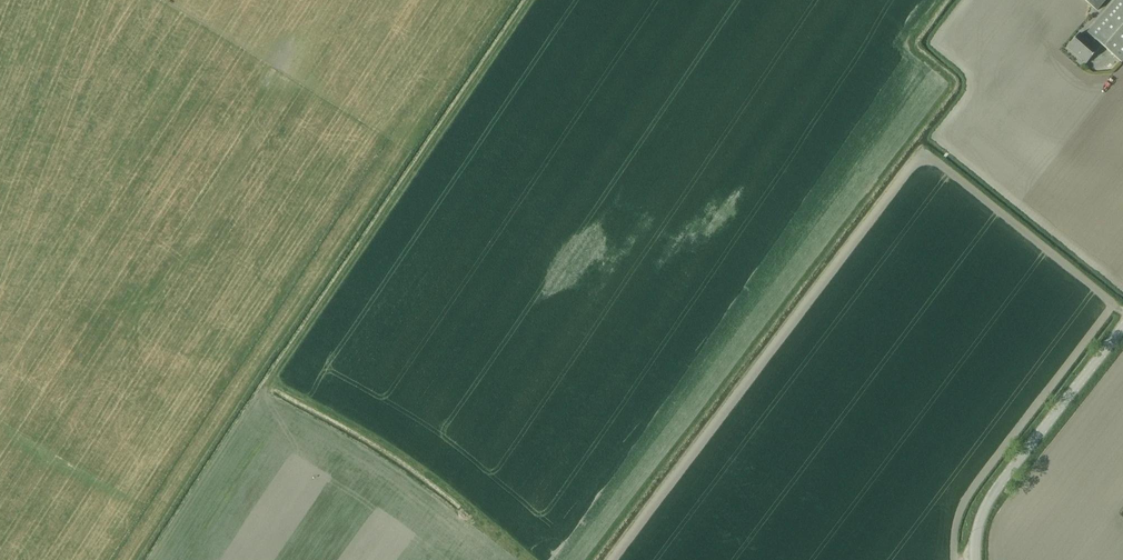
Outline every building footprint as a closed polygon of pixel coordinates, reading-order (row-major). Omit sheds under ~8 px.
[(1069,48),(1088,64),(1102,49),(1095,43),(1097,41),(1122,62),(1122,0),(1117,0),(1089,33),(1093,37),(1089,41),(1081,34),(1069,48)] [(1097,11),(1107,0),(1085,0),(1097,11)]
